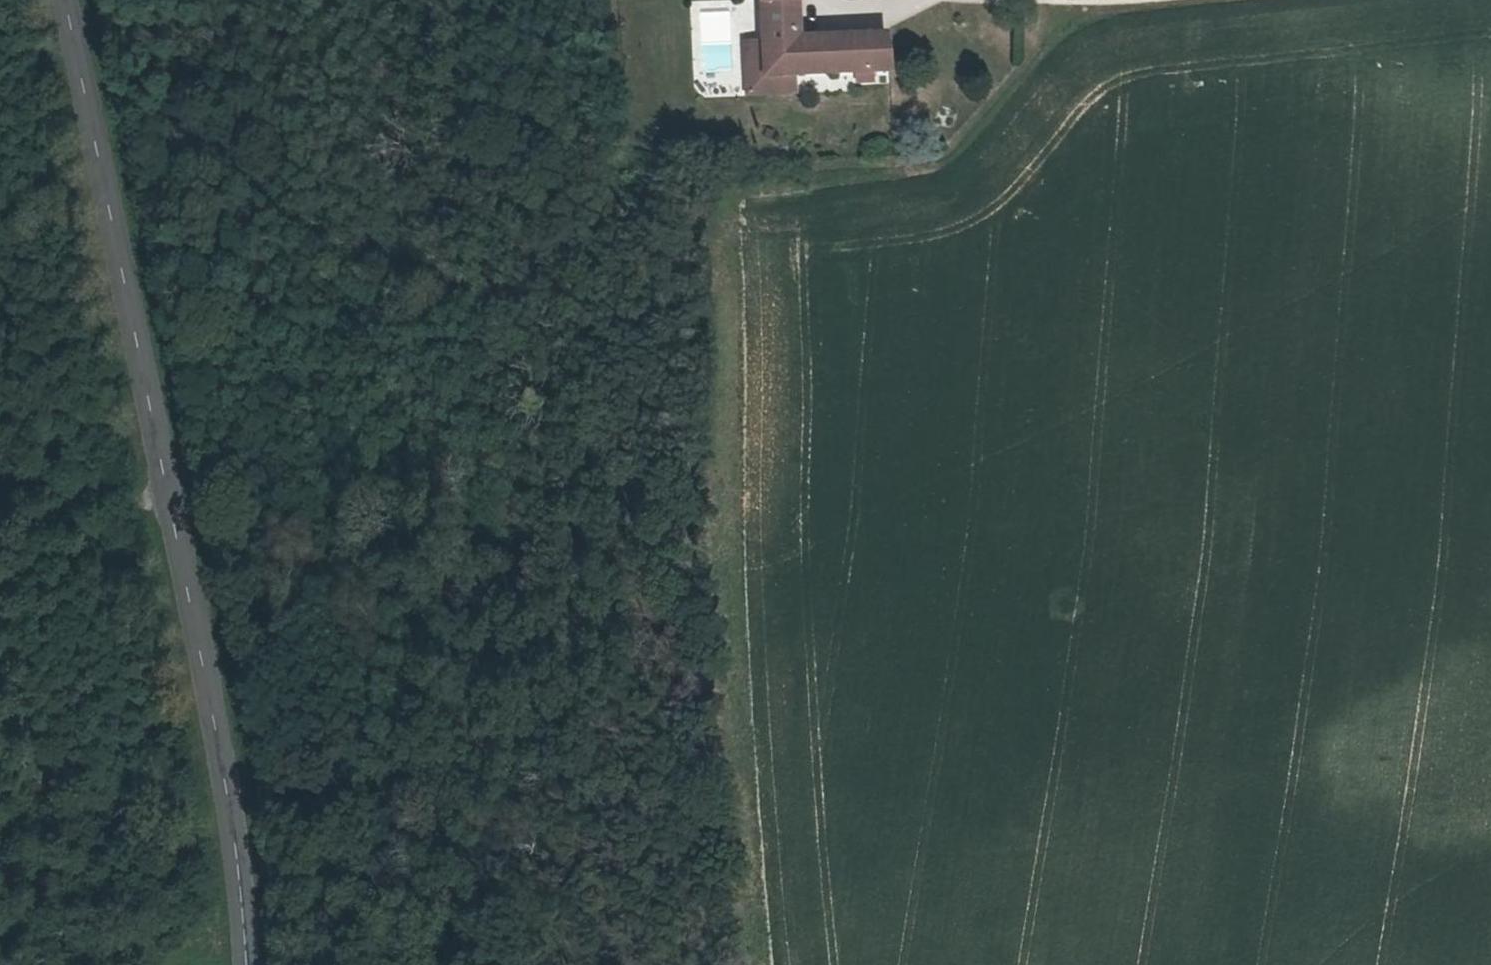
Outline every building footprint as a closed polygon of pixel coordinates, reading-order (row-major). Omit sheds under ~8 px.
[(774,59),(902,53),(900,17),(819,19),(818,0),(771,0),(774,59)]
